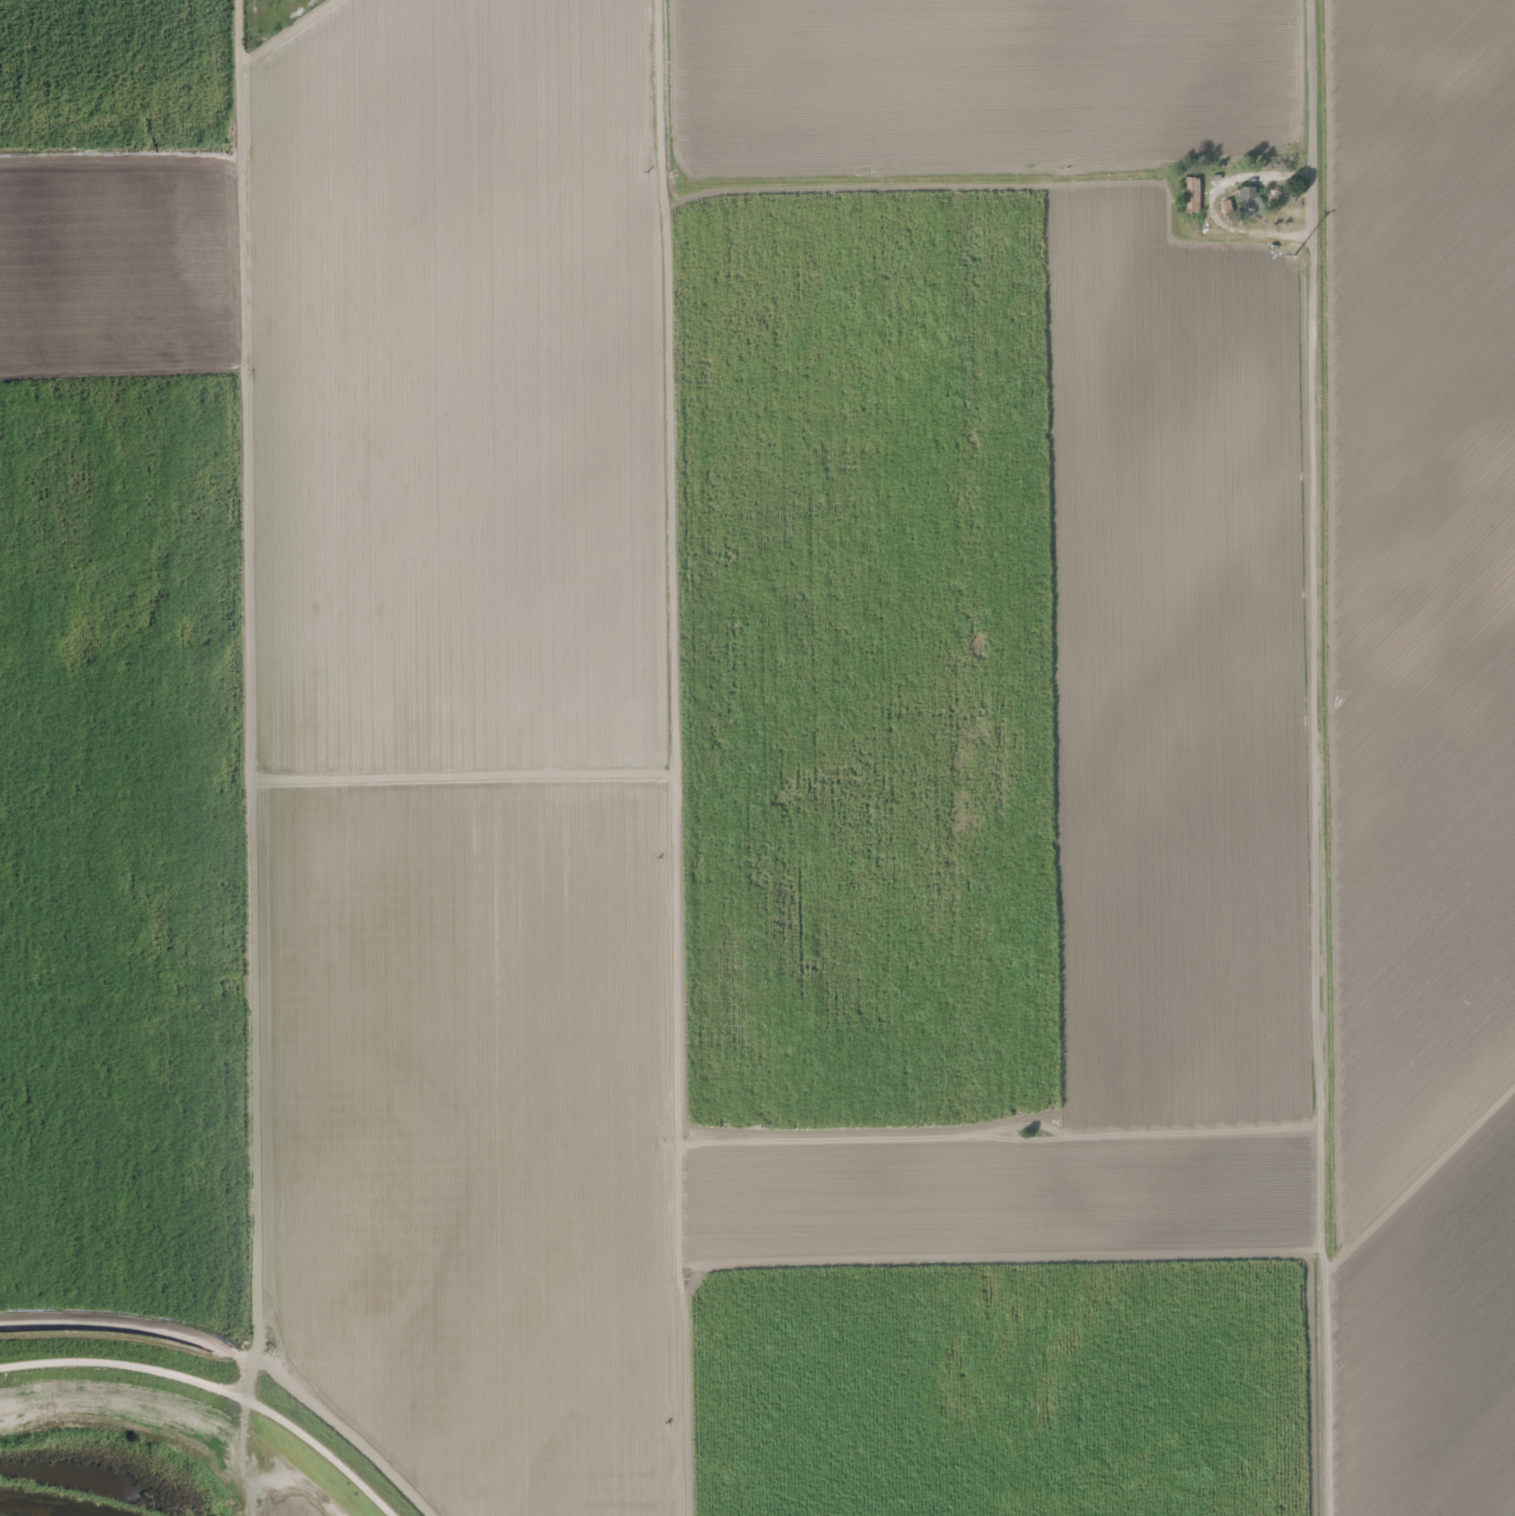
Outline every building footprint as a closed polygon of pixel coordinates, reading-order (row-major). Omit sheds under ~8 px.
[(1185,212),(1201,212),(1201,178),(1185,178),(1185,212)] [(1243,188),(1243,215),(1263,215),(1263,188),(1243,188)] [(1232,215),(1231,202),(1223,203),(1224,216),(1232,215)]
